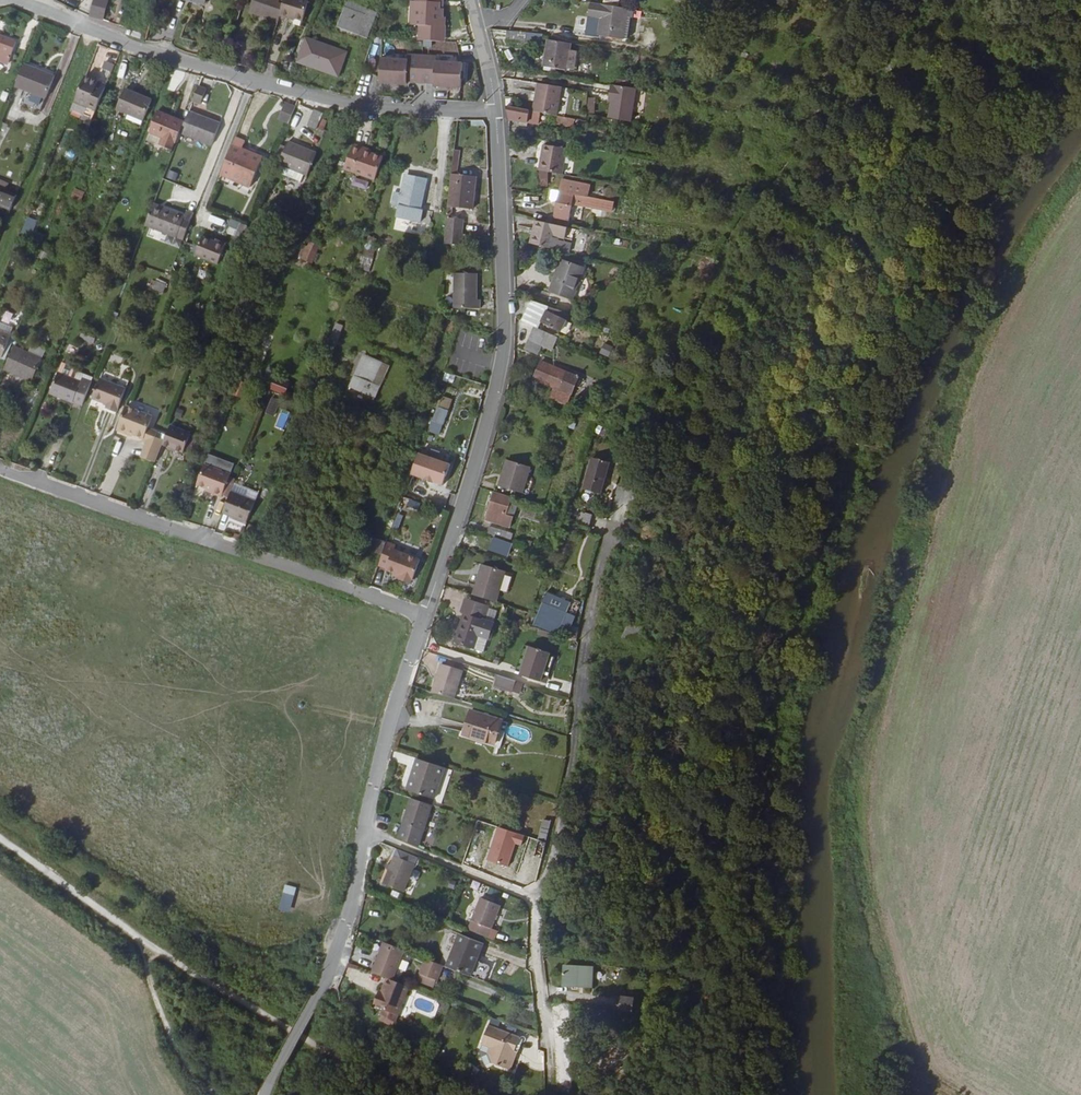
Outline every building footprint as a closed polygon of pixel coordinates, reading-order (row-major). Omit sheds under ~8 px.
[(108,0),(93,0),(89,17),(103,20),(108,0)] [(280,2),(273,0),(251,0),(249,5),(266,9),(265,13),(277,16),(277,14),(280,2)] [(277,14),(285,16),(285,14),(302,19),(307,0),(281,0),(280,2),(277,14)] [(448,11),(447,11),(444,11),(445,0),(425,0),(425,2),(419,1),(416,25),(426,26),(424,38),(449,41),(451,29),(447,28),(449,20),(447,19),(448,11)] [(600,19),(597,36),(623,40),(627,15),(633,16),(634,9),(591,2),(589,17),(592,18),(600,19)] [(363,8),(347,3),(345,8),(360,14),(363,8)] [(376,14),(370,12),(363,8),(360,14),(345,8),(340,21),(363,31),(369,33),(376,14)] [(585,34),(597,36),(600,19),(592,18),(588,20),(585,34)] [(505,41),(507,30),(494,27),(492,39),(505,41)] [(524,42),(525,32),(507,30),(505,41),(524,44),(524,42)] [(542,40),(543,35),(525,32),(524,42),(541,45),(542,40)] [(0,37),(0,60),(8,63),(15,42),(0,37)] [(336,81),(345,56),(303,41),(294,65),(313,73),(315,70),(328,75),(327,78),(336,81)] [(569,51),(571,45),(548,41),(543,69),(555,71),(555,68),(566,70),(566,68),(569,51)] [(577,53),(569,51),(566,68),(576,70),(578,60),(575,60),(577,53)] [(460,78),(462,65),(435,62),(435,56),(407,53),(407,59),(380,56),(377,81),(405,83),(405,81),(432,83),(432,86),(459,89),(460,78)] [(106,56),(101,68),(110,72),(115,60),(106,56)] [(616,76),(617,64),(606,64),(605,75),(616,76)] [(53,78),(22,66),(14,87),(44,100),(53,78)] [(74,101),(96,110),(106,87),(96,83),(97,81),(85,76),(74,101)] [(134,109),(143,88),(126,81),(117,102),(134,109)] [(559,115),(563,87),(540,83),(535,111),(541,112),(559,115)] [(630,120),(635,88),(611,84),(609,95),(611,96),(607,116),(630,120)] [(200,103),(206,87),(198,85),(192,100),(200,103)] [(559,115),(567,116),(572,88),(563,87),(559,115)] [(143,113),(152,92),(143,88),(134,109),(143,113)] [(145,113),(153,92),(152,92),(143,113),(145,113)] [(594,113),(595,98),(586,98),(586,113),(594,113)] [(288,122),(295,106),(284,102),(278,118),(288,122)] [(535,111),(530,110),(519,108),(507,105),(509,113),(510,117),(528,120),(539,122),(541,112),(535,111)] [(179,131),(183,122),(156,111),(148,131),(161,137),(158,144),(171,149),(174,142),(175,142),(179,131)] [(218,122),(188,111),(183,122),(179,131),(209,143),(218,122)] [(320,120),(321,116),(312,112),(309,119),(305,128),(314,132),(315,131),(320,120)] [(574,118),(567,116),(559,115),(557,123),(573,126),(574,118)] [(320,133),(325,123),(320,120),(315,131),(320,133)] [(243,139),(234,135),(217,173),(248,186),(261,156),(240,147),(243,139)] [(271,163),(276,166),(286,144),(280,142),(271,163)] [(303,177),(312,155),(286,144),(276,166),(288,171),(303,177)] [(548,171),(565,174),(570,148),(545,144),(541,170),(548,171)] [(361,149),(353,146),(344,170),(374,182),(382,161),(369,156),(360,152),(361,149)] [(457,169),(461,150),(454,149),(450,168),(457,169)] [(300,185),(303,177),(288,171),(285,178),(300,185)] [(454,173),(451,207),(472,210),(476,175),(454,173)] [(426,184),(407,179),(402,195),(396,193),(394,203),(399,204),(396,216),(419,223),(423,211),(419,210),(426,184)] [(576,192),(587,195),(589,186),(563,182),(561,191),(558,204),(554,222),(569,226),(576,192)] [(75,188),(70,197),(80,202),(85,193),(75,188)] [(553,202),(558,204),(561,191),(554,189),(551,200),(553,202)] [(0,191),(0,209),(9,213),(15,197),(4,193),(0,191)] [(615,201),(587,195),(584,209),(612,215),(615,201)] [(182,214),(152,202),(144,223),(180,239),(191,212),(184,209),(182,214)] [(448,231),(465,233),(466,219),(450,217),(448,231)] [(567,241),(567,238),(570,227),(537,220),(531,242),(570,252),(572,243),(567,241)] [(237,243),(245,225),(239,222),(231,241),(237,243)] [(24,226),(20,234),(40,243),(44,235),(24,226)] [(376,239),(378,231),(372,229),(369,237),(376,239)] [(148,236),(163,242),(166,235),(150,230),(148,236)] [(465,233),(448,231),(447,243),(463,245),(465,233)] [(212,239),(210,241),(197,235),(190,253),(212,262),(221,243),(212,239)] [(370,264),(377,242),(369,239),(361,261),(370,264)] [(312,264),(320,246),(306,240),(298,258),(312,264)] [(560,259),(548,290),(572,298),(584,267),(560,259)] [(479,301),(479,274),(456,274),(455,309),(483,309),(483,301),(479,301)] [(161,290),(165,281),(155,278),(152,286),(161,290)] [(533,326),(536,327),(538,323),(544,310),(546,305),(529,299),(520,320),(533,326)] [(555,314),(557,310),(546,305),(544,310),(555,314)] [(558,331),(566,313),(557,310),(555,314),(544,310),(538,323),(558,331)] [(86,321),(85,325),(82,325),(79,333),(92,338),(96,329),(93,328),(94,324),(86,321)] [(331,348),(339,328),(332,325),(324,345),(331,348)] [(546,332),(536,327),(533,326),(527,340),(540,346),(546,332)] [(11,335),(0,330),(0,359),(1,359),(11,335)] [(546,348),(552,334),(546,332),(540,346),(546,348)] [(599,353),(608,358),(613,347),(603,343),(599,353)] [(32,382),(42,359),(14,348),(4,370),(32,382)] [(356,376),(364,356),(360,354),(352,375),(356,376)] [(370,381),(377,361),(364,356),(356,376),(352,375),(347,387),(373,397),(378,385),(370,381)] [(554,385),(571,392),(574,383),(580,385),(583,377),(540,360),(533,376),(554,385)] [(370,381),(378,385),(386,365),(377,361),(370,381)] [(79,379),(57,370),(50,389),(57,392),(56,395),(72,401),(72,400),(81,403),(90,379),(80,376),(79,379)] [(445,373),(443,380),(454,383),(456,376),(445,373)] [(124,385),(98,375),(90,397),(106,402),(104,406),(115,410),(124,385)] [(237,378),(232,391),(242,395),(247,382),(237,378)] [(550,395),(567,402),(571,392),(554,385),(550,395)] [(442,395),(445,388),(439,386),(437,393),(442,395)] [(265,413),(274,416),(280,401),(271,397),(265,413)] [(437,431),(447,402),(435,397),(433,405),(435,405),(430,419),(428,418),(425,426),(437,431)] [(145,429),(149,417),(123,407),(115,429),(141,439),(145,429)] [(190,435),(169,428),(163,445),(183,454),(190,435)] [(141,439),(144,440),(146,435),(152,438),(154,433),(145,429),(141,439)] [(138,457),(153,463),(161,441),(152,438),(146,435),(144,440),(138,457)] [(409,471),(440,482),(448,461),(416,449),(409,471)] [(208,452),(196,482),(204,485),(210,488),(209,490),(220,494),(221,492),(227,476),(233,462),(208,452)] [(530,467),(507,459),(498,484),(522,492),(530,467)] [(600,496),(610,464),(592,459),(583,491),(600,496)] [(231,482),(232,478),(227,476),(221,492),(226,494),(228,489),(231,482)] [(255,491),(231,482),(228,489),(252,499),(255,491)] [(244,520),(252,499),(228,489),(226,494),(220,511),(244,520)] [(511,496),(494,490),(485,518),(508,527),(512,516),(505,514),(511,496)] [(412,506),(415,500),(407,497),(404,504),(412,506)] [(588,530),(592,517),(577,512),(575,520),(573,525),(588,530)] [(393,529),(398,516),(395,515),(390,527),(393,529)] [(495,535),(509,540),(512,533),(491,525),(488,533),(495,535)] [(509,540),(495,535),(490,548),(509,555),(513,541),(509,540)] [(373,552),(377,539),(373,538),(369,551),(370,551),(373,552)] [(374,563),(382,541),(377,539),(373,552),(370,551),(367,560),(374,563)] [(391,549),(393,544),(384,541),(376,564),(384,567),(384,568),(398,573),(397,578),(409,582),(410,578),(411,579),(418,558),(391,549)] [(495,600),(505,571),(481,563),(472,593),(495,600)] [(451,638),(480,648),(490,619),(477,615),(482,601),(463,594),(458,609),(461,610),(451,638)] [(487,602),(482,601),(477,615),(490,619),(491,615),(483,612),(487,602)] [(548,612),(550,605),(542,603),(537,618),(545,621),(548,612)] [(556,615),(558,608),(550,605),(548,612),(556,615)] [(545,621),(554,624),(556,615),(548,612),(545,621)] [(637,647),(644,632),(630,625),(622,640),(637,647)] [(526,643),(521,641),(512,670),(517,672),(526,643)] [(547,649),(526,643),(517,672),(538,678),(547,649)] [(450,695),(459,666),(438,660),(429,688),(450,695)] [(509,689),(513,678),(494,671),(490,683),(509,689)] [(520,680),(513,678),(509,689),(516,692),(520,680)] [(497,717),(465,707),(458,731),(489,741),(497,717)] [(503,719),(497,717),(489,741),(496,742),(503,719)] [(430,795),(440,764),(412,755),(402,786),(430,795)] [(427,801),(406,794),(394,833),(414,842),(427,801)] [(548,814),(541,813),(535,838),(542,840),(548,814)] [(413,860),(416,853),(396,844),(393,851),(413,860)] [(389,860),(386,865),(381,878),(401,886),(413,860),(393,851),(389,860)] [(400,888),(401,886),(381,878),(380,879),(400,888)] [(283,885),(278,910),(290,913),(295,887),(283,885)] [(490,926),(499,902),(480,894),(467,927),(492,938),(496,928),(490,926)] [(482,940),(458,930),(444,963),(468,973),(482,979),(488,963),(478,959),(482,950),(478,949),(482,940)] [(401,947),(402,945),(381,937),(380,939),(401,947)] [(369,968),(382,974),(389,976),(401,947),(380,939),(369,968)] [(434,976),(440,962),(423,955),(417,969),(434,976)] [(563,988),(590,988),(590,968),(563,968),(563,988)] [(405,983),(389,976),(382,974),(378,985),(400,994),(405,983)] [(393,1012),(400,994),(378,985),(377,987),(374,986),(367,1003),(377,1008),(378,1006),(393,1012)] [(628,993),(611,991),(610,1002),(626,1004),(628,993)] [(378,1006),(377,1008),(391,1016),(393,1012),(378,1006)] [(391,1017),(391,1016),(377,1008),(376,1011),(391,1017)] [(513,1049),(518,1036),(486,1024),(480,1040),(489,1044),(487,1051),(491,1061),(508,1068),(515,1050),(513,1049)]
